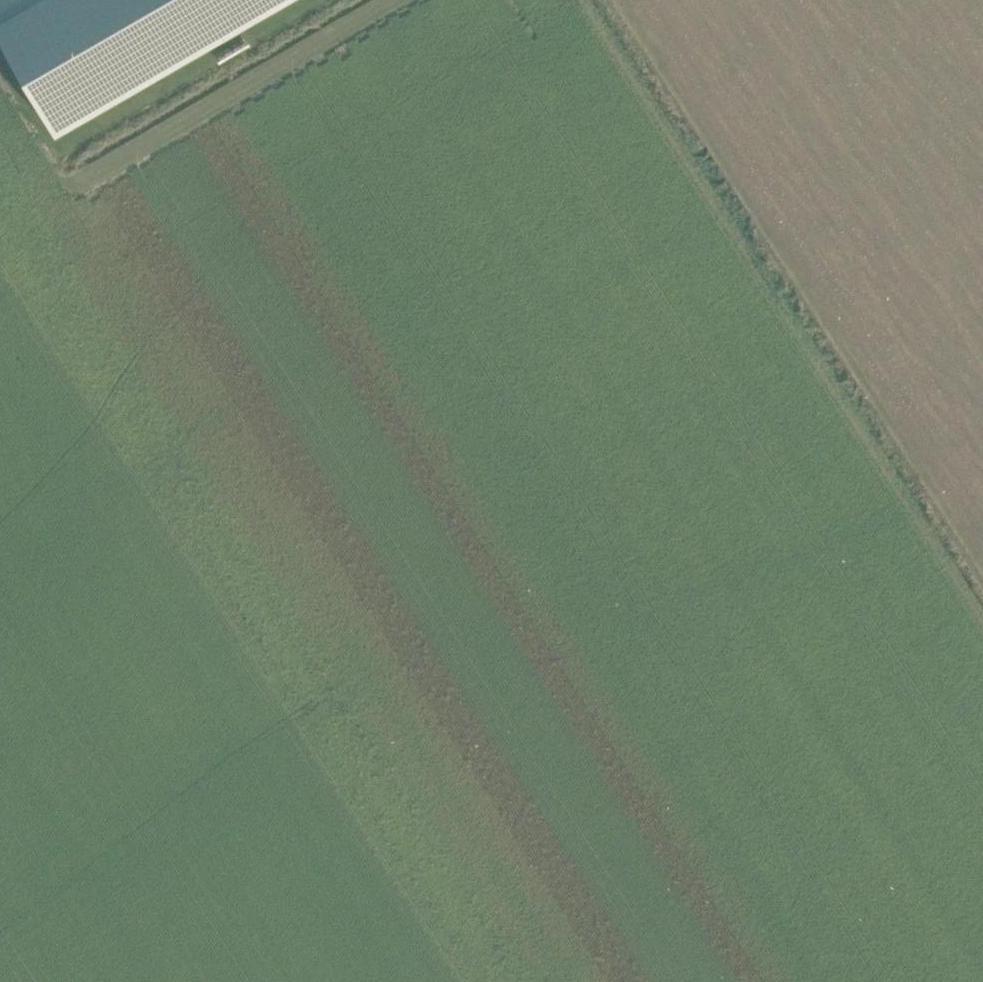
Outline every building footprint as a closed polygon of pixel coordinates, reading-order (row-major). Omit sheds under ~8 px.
[(54,130),(279,0),(0,0),(0,37),(54,130)]
